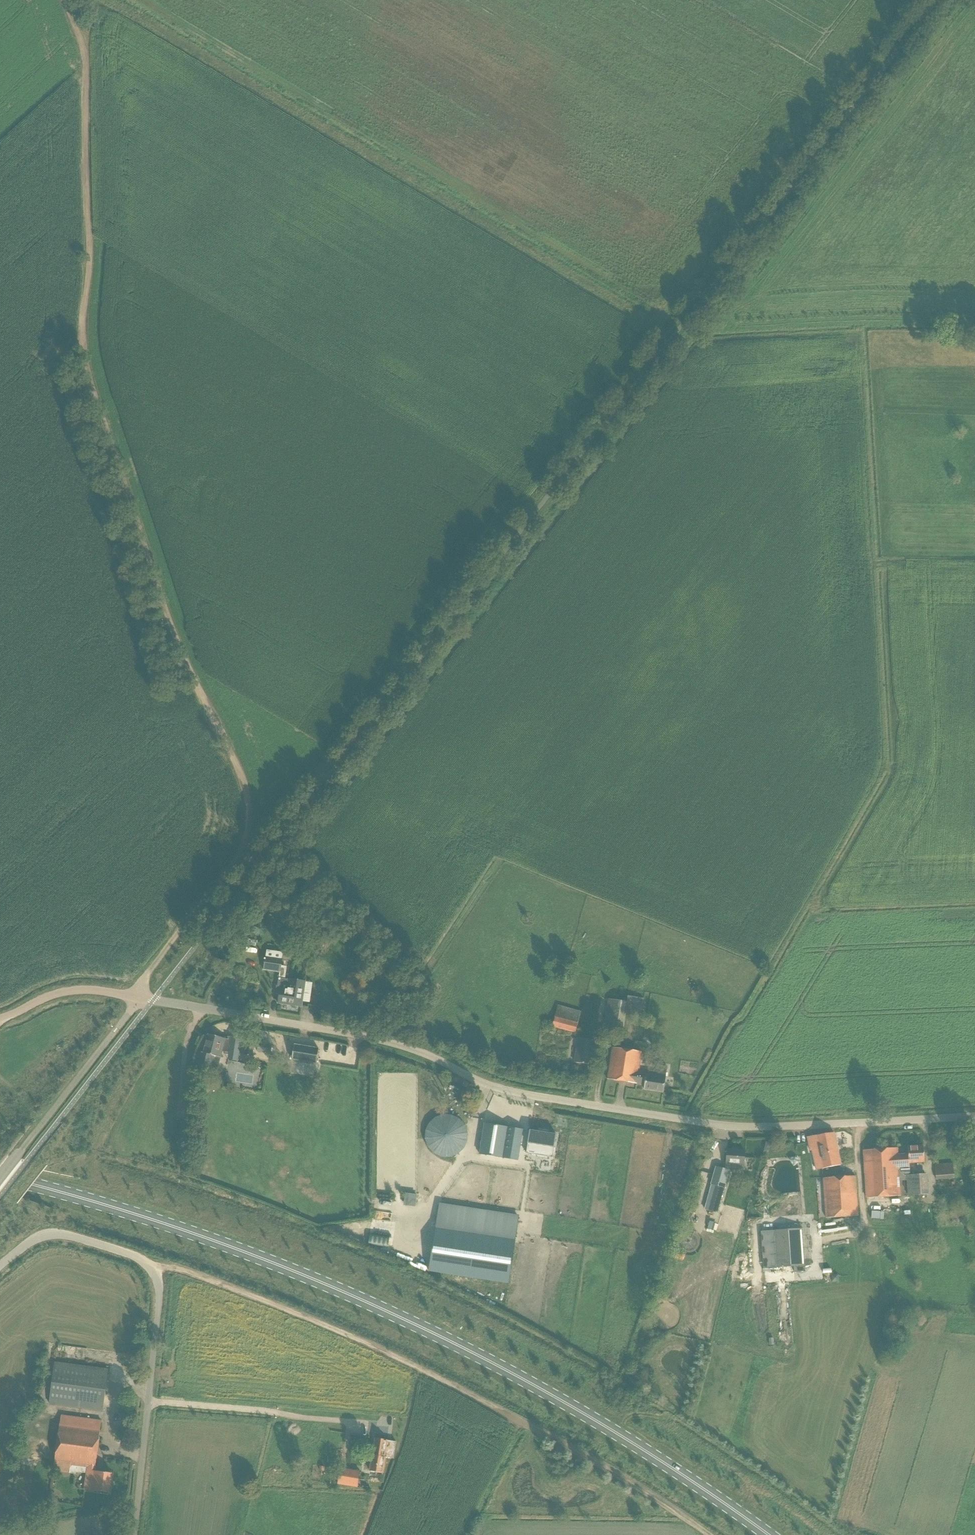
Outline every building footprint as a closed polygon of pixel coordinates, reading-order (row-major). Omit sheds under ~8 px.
[(279,972),(281,959),(282,959),(283,953),(266,950),(263,969),(279,972)] [(279,978),(278,984),(276,994),(277,994),(277,992),(280,993),(278,1003),(301,1006),(305,982),(279,978)] [(626,1002),(608,999),(603,1028),(623,1031),(627,1009),(641,1012),(643,998),(627,995),(626,1002)] [(575,1033),(581,1011),(558,1005),(551,1027),(575,1033)] [(199,1064),(208,1067),(217,1069),(220,1057),(221,1058),(226,1039),(208,1034),(204,1053),(202,1052),(199,1064)] [(252,1057),(253,1053),(254,1043),(247,1042),(246,1042),(231,1039),(228,1053),(244,1056),(252,1057)] [(578,1039),(576,1053),(575,1062),(591,1065),(595,1041),(578,1039)] [(270,1055),(272,1046),(258,1044),(257,1053),(270,1055)] [(294,1045),(292,1055),(292,1060),(316,1064),(319,1049),(294,1045)] [(612,1047),(609,1069),(607,1079),(644,1085),(644,1089),(663,1092),(667,1066),(657,1065),(655,1074),(639,1071),(641,1051),(612,1047)] [(517,1139),(519,1124),(521,1115),(501,1111),(499,1126),(484,1124),(479,1153),(481,1154),(494,1156),(497,1136),(507,1138),(517,1139)] [(432,1159),(468,1147),(457,1113),(421,1125),(432,1159)] [(548,1131),(539,1129),(538,1132),(529,1130),(528,1138),(526,1153),(530,1154),(531,1154),(535,1155),(535,1152),(544,1153),(544,1156),(548,1157),(552,1158),(555,1142),(556,1135),(548,1133),(548,1131)] [(822,1169),(840,1165),(834,1133),(807,1137),(810,1151),(818,1149),(822,1169)] [(863,1150),(864,1160),(867,1198),(900,1196),(899,1177),(901,1177),(901,1174),(904,1174),(909,1174),(908,1162),(924,1161),(923,1146),(907,1147),(908,1154),(898,1155),(897,1148),(863,1150)] [(744,1164),(745,1151),(727,1150),(726,1163),(744,1164)] [(935,1165),(935,1175),(936,1180),(954,1179),(953,1164),(935,1165)] [(717,1167),(714,1176),(712,1185),(724,1188),(728,1171),(729,1171),(729,1170),(717,1167)] [(926,1174),(906,1175),(908,1195),(928,1194),(926,1174)] [(813,1179),(814,1189),(817,1247),(839,1246),(838,1217),(857,1216),(855,1176),(813,1179)] [(413,1206),(415,1194),(403,1192),(401,1205),(413,1206)] [(509,1284),(515,1242),(519,1217),(438,1205),(435,1230),(429,1272),(509,1284)] [(776,1268),(804,1266),(801,1229),(773,1231),(776,1268)] [(776,1291),(776,1322),(800,1322),(800,1291),(776,1291)] [(110,1366),(109,1372),(121,1374),(124,1355),(99,1352),(98,1365),(110,1366)] [(49,1404),(93,1409),(103,1411),(108,1370),(55,1363),(49,1404)] [(61,1415),(54,1463),(53,1471),(75,1475),(75,1472),(87,1474),(85,1490),(109,1493),(112,1474),(95,1471),(101,1421),(61,1415)] [(375,1438),(373,1455),(372,1455),(370,1471),(383,1473),(385,1457),(387,1440),(375,1438)] [(357,1487),(360,1471),(340,1468),(338,1484),(357,1487)] [(370,1489),(370,1481),(360,1480),(360,1488),(370,1489)]
